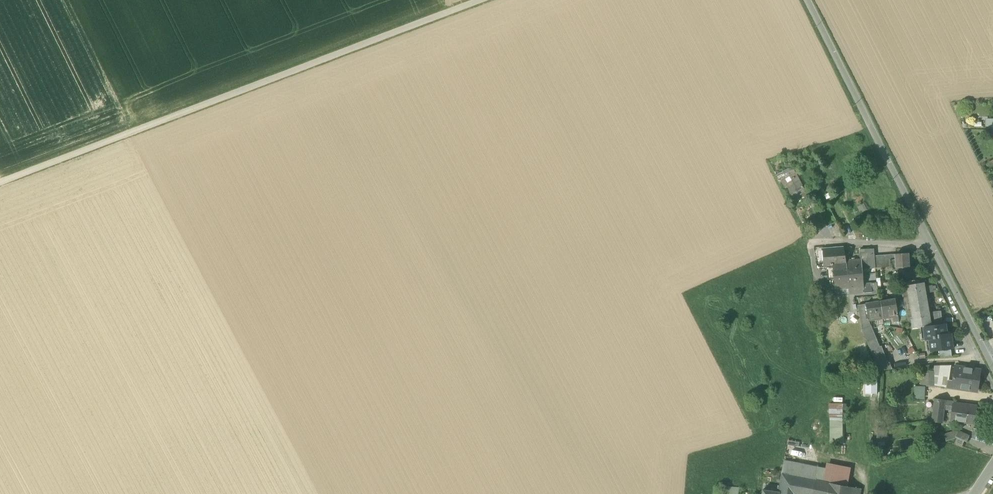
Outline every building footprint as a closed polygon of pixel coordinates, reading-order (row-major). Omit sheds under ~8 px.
[(985,118),(985,127),(992,127),(992,119),(985,118)] [(794,170),(784,175),(786,179),(789,177),(790,179),(797,175),(794,170)] [(781,182),(786,179),(784,175),(782,172),(776,175),(780,183),(782,182),(781,182)] [(788,187),(796,204),(805,200),(803,197),(807,195),(797,175),(790,179),(789,177),(786,179),(781,182),(782,182),(785,188),(788,187)] [(867,210),(864,203),(857,207),(861,213),(867,210)] [(820,213),(814,216),(819,228),(825,225),(820,213)] [(813,231),(819,228),(814,216),(807,219),(813,231)] [(829,267),(833,267),(833,264),(847,263),(846,261),(844,247),(825,248),(826,267),(829,267)] [(860,253),(860,260),(862,259),(862,270),(875,268),(876,268),(875,256),(874,256),(874,249),(860,249),(860,253)] [(896,254),(880,256),(882,268),(892,267),(893,269),(897,269),(896,254)] [(901,269),(902,278),(915,276),(915,267),(909,267),(908,254),(896,254),(897,269),(901,269)] [(863,274),(862,270),(862,259),(860,260),(849,261),(846,261),(847,263),(848,275),(863,274)] [(848,275),(847,263),(833,264),(833,267),(834,278),(835,289),(840,289),(845,288),(846,294),(849,294),(849,288),(848,275)] [(863,280),(863,274),(848,275),(849,288),(849,294),(863,293),(863,289),(864,289),(863,284),(863,280)] [(900,282),(908,321),(911,320),(911,319),(913,319),(907,285),(907,281),(900,282)] [(907,285),(913,319),(929,316),(924,283),(907,285)] [(863,289),(863,293),(872,292),(872,291),(871,284),(863,284),(864,289),(863,289)] [(895,299),(880,302),(883,319),(898,316),(895,299)] [(869,321),(883,319),(880,302),(866,304),(868,321),(869,321)] [(861,322),(868,321),(866,304),(858,305),(861,322)] [(931,326),(929,316),(913,319),(911,319),(911,320),(912,328),(923,327),(931,326)] [(871,325),(869,321),(868,321),(861,322),(862,328),(863,331),(877,366),(887,362),(881,346),(880,347),(871,325)] [(929,339),(931,352),(939,351),(951,350),(952,350),(951,334),(946,334),(945,324),(931,326),(923,327),(925,340),(929,339)] [(939,351),(940,358),(952,357),(951,350),(939,351)] [(877,366),(879,371),(892,369),(890,362),(887,362),(877,366)] [(935,385),(942,386),(942,384),(942,375),(948,376),(948,368),(936,367),(936,374),(935,380),(935,385)] [(948,387),(976,391),(979,371),(956,368),(955,382),(949,381),(948,387)] [(914,399),(925,399),(925,386),(914,387),(914,399)] [(942,423),(944,409),(945,401),(935,399),(932,421),(942,423)] [(954,402),(945,401),(944,409),(952,410),(953,403),(954,402)] [(977,406),(953,403),(952,410),(950,421),(975,424),(977,406)] [(830,419),(842,419),(843,404),(829,404),(830,419)] [(842,419),(830,419),(829,444),(842,444),(842,419)] [(973,439),(983,442),(985,432),(974,428),(973,439)] [(877,430),(878,442),(887,442),(887,430),(877,430)] [(955,437),(967,442),(969,437),(968,436),(958,431),(955,437)] [(946,442),(955,439),(953,432),(944,435),(946,442)] [(992,446),(992,434),(985,432),(983,442),(992,446)] [(964,442),(957,438),(954,444),(962,447),(964,442)] [(782,474),(779,493),(812,493),(815,480),(790,475),(792,463),(784,461),(782,474)] [(815,480),(816,480),(818,468),(792,463),(790,475),(815,480)] [(828,465),(827,469),(826,476),(848,480),(849,468),(828,465)] [(847,486),(848,480),(826,476),(827,469),(818,468),(816,480),(829,483),(847,486)] [(812,493),(827,493),(829,483),(816,480),(815,480),(812,493)] [(852,487),(847,486),(829,483),(827,493),(850,493),(852,487)]
